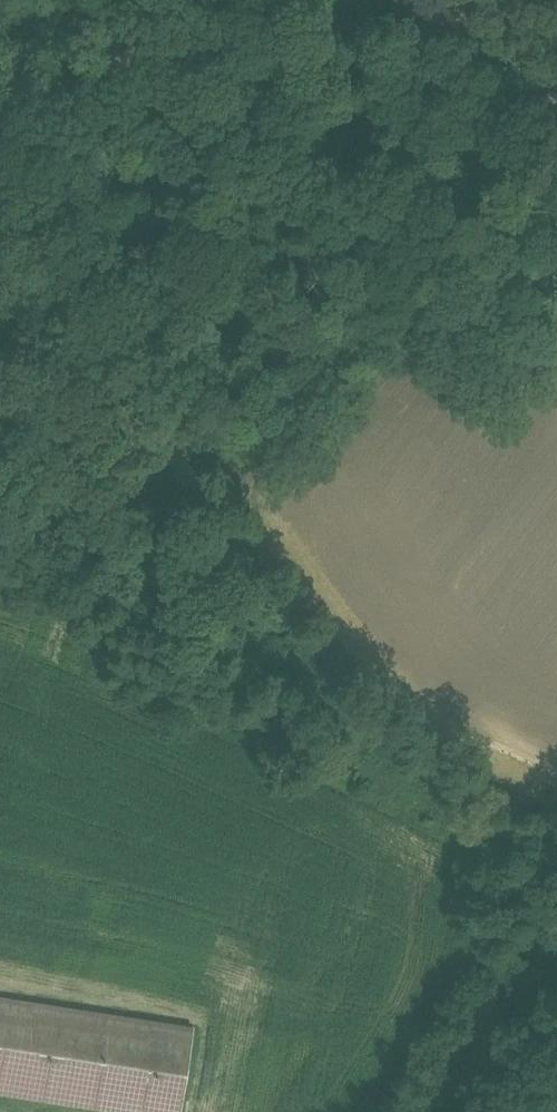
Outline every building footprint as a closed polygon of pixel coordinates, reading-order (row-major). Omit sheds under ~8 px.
[(0,997),(0,1093),(125,1111),(181,1111),(194,1027),(0,997)]
